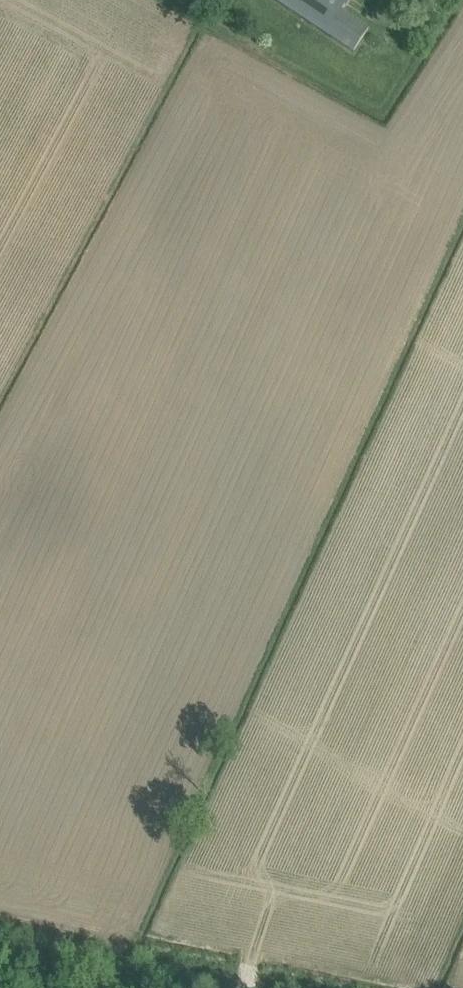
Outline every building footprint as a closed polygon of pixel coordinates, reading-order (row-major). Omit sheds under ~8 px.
[(342,9),(348,0),(276,0),(353,51),(369,27),(342,9)]
